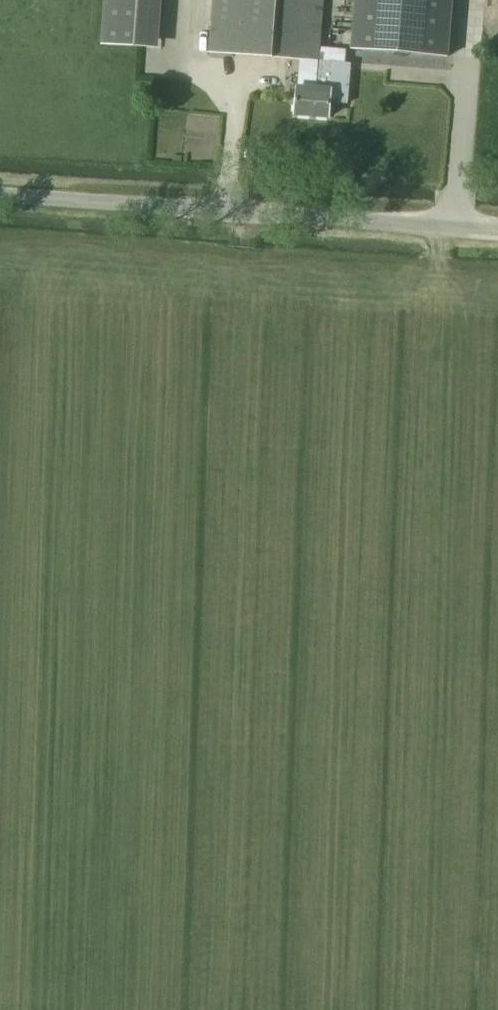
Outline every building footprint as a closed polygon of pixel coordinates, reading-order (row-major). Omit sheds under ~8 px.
[(143,48),(147,0),(107,0),(103,45),(143,48)] [(302,89),(299,88),(297,114),(330,117),(331,103),(349,104),(353,66),(353,64),(338,62),(340,49),(322,48),(326,0),(214,0),(209,53),(274,59),(274,58),(304,61),(302,89)] [(449,57),(454,0),(357,0),(353,49),(449,57)]
